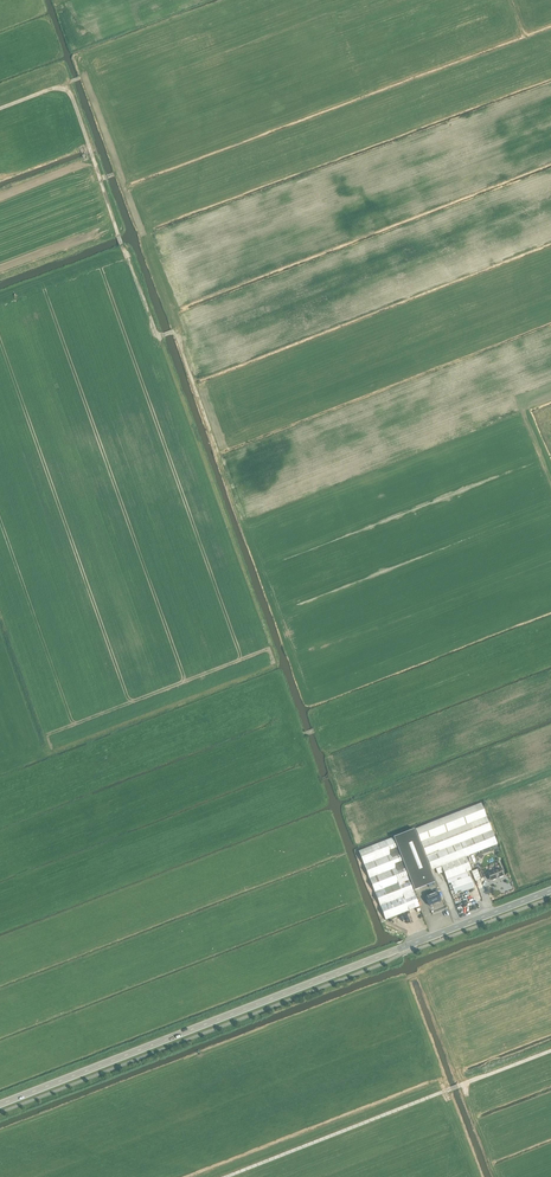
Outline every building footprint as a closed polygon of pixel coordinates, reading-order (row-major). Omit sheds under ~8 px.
[(425,825),(442,866),(466,857),(498,844),(481,803),(425,825)] [(399,836),(421,890),(433,884),(430,875),(442,870),(425,825),(399,836)] [(359,851),(385,920),(419,907),(392,838),(359,851)] [(471,871),(466,857),(442,866),(447,880),(471,871)] [(491,881),(503,876),(500,869),(488,874),(491,881)] [(451,883),(454,893),(455,894),(474,888),(470,876),(451,883)] [(429,906),(433,904),(432,903),(440,900),(437,892),(426,897),(429,906)]
